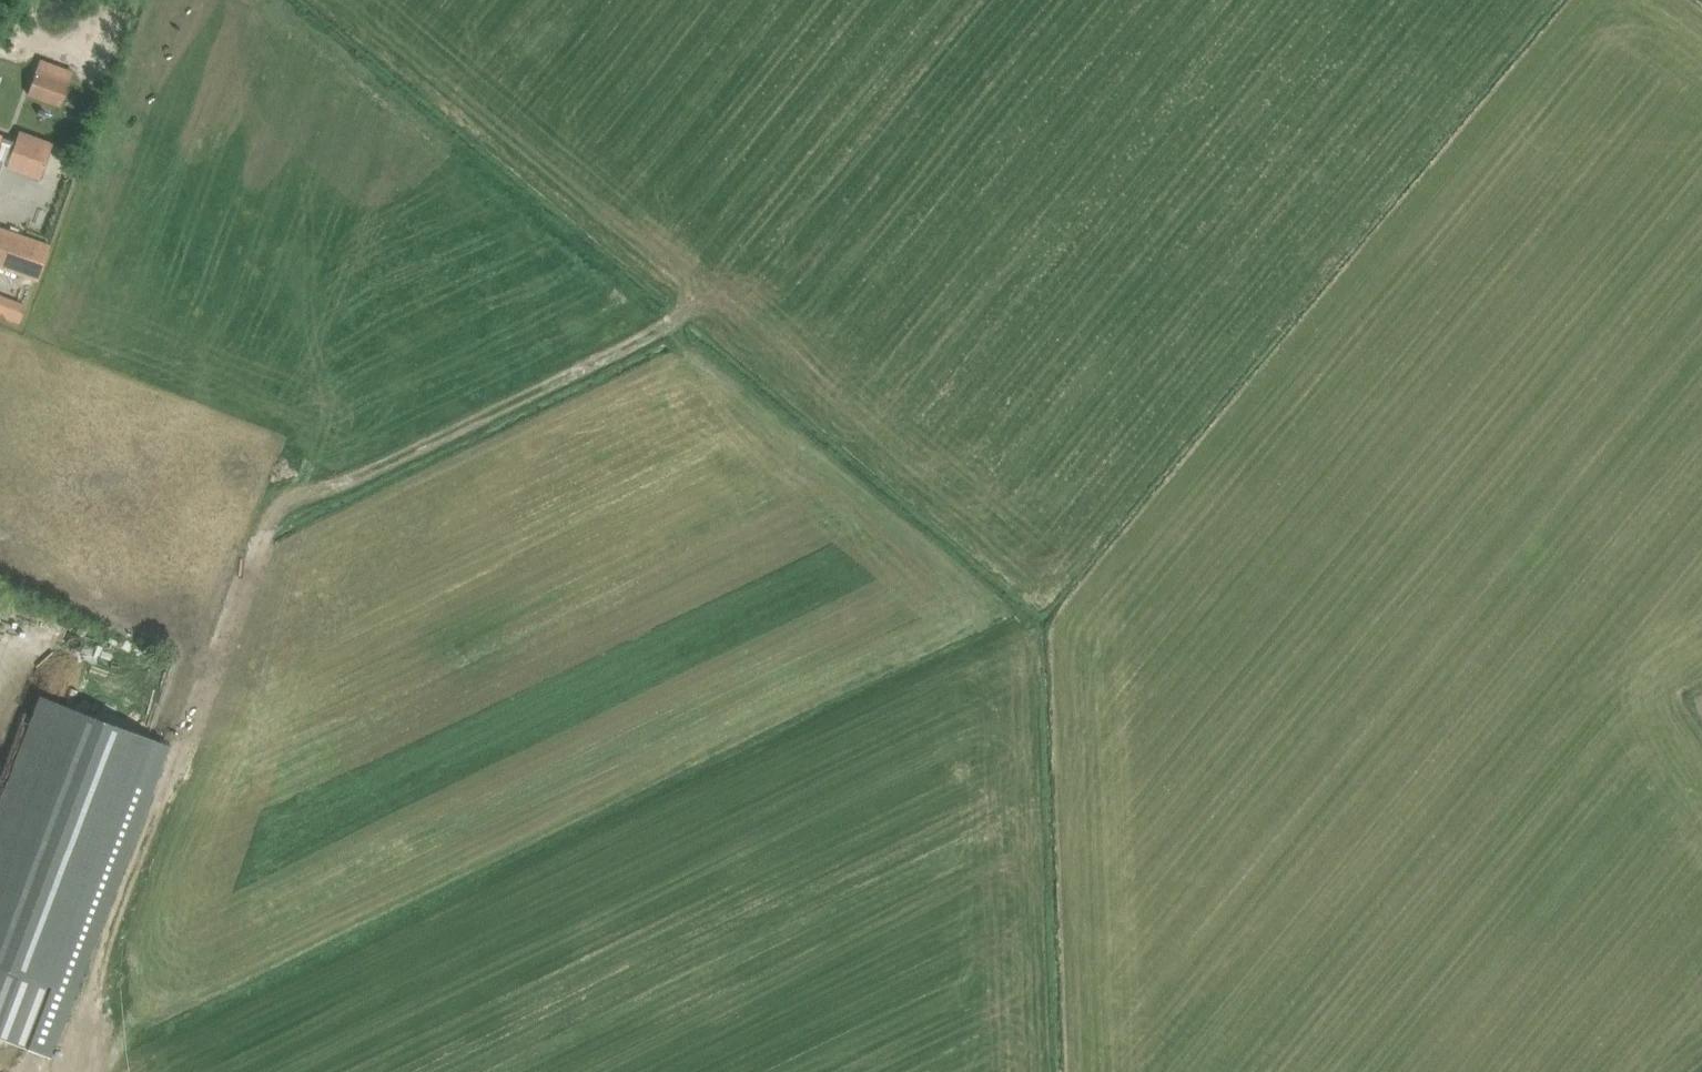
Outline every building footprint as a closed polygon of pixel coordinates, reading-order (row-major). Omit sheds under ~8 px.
[(25,94),(60,107),(73,70),(39,57),(25,94)] [(0,163),(40,177),(52,144),(18,131),(13,146),(0,141),(0,164),(0,163)] [(38,278),(50,245),(0,228),(0,265),(38,278)] [(0,861),(0,966),(57,987),(151,737),(60,703),(0,861)]
